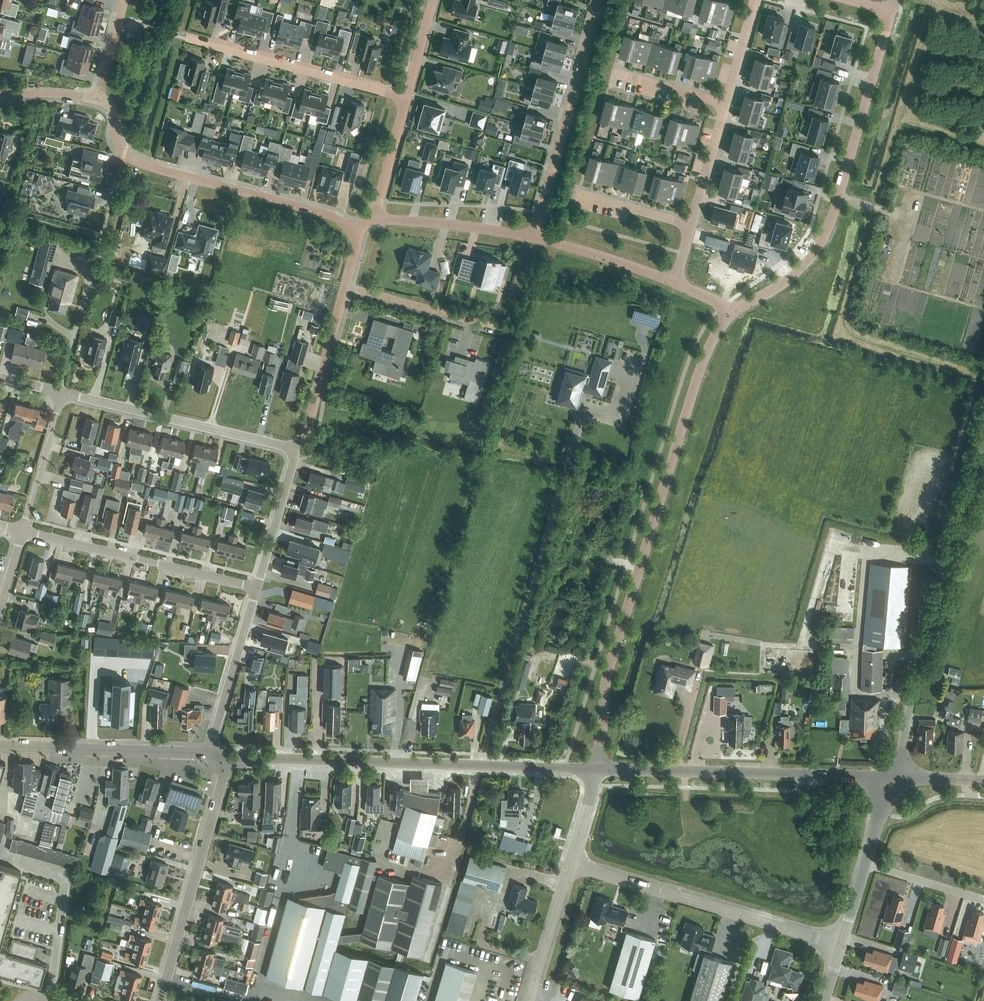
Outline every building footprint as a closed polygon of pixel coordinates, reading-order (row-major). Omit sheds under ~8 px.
[(12,0),(0,0),(0,5),(3,6),(1,12),(15,16),(19,4),(11,2),(12,0)] [(100,21),(103,9),(91,5),(93,0),(79,0),(77,8),(81,9),(79,15),(100,21)] [(201,13),(204,14),(202,21),(215,25),(216,20),(222,22),(225,14),(228,0),(216,0),(215,3),(207,1),(206,7),(202,7),(201,13)] [(473,20),(477,5),(475,4),(476,0),(463,0),(463,1),(461,0),(455,0),(451,14),(473,20)] [(547,3),(557,6),(555,14),(575,20),(578,8),(560,3),(561,0),(548,0),(547,3)] [(650,2),(658,5),(657,10),(662,12),(665,0),(650,0),(650,2)] [(668,7),(677,10),(679,0),(665,0),(662,12),(667,13),(668,7)] [(683,18),(689,19),(690,14),(690,13),(694,0),(679,0),(677,10),(685,12),(683,18)] [(700,16),(700,17),(698,22),(704,24),(705,18),(714,20),(720,0),(705,0),(700,16)] [(720,0),(714,20),(722,23),(721,29),(726,30),(727,25),(727,24),(734,4),(720,0)] [(250,33),(255,13),(249,11),(251,4),(240,1),(235,18),(241,20),(238,31),(244,33),(244,31),(250,33)] [(255,13),(250,33),(256,35),(255,36),(261,38),(265,26),(270,27),(274,12),(263,9),(261,15),(255,13)] [(289,43),(294,24),(283,21),(284,15),(278,13),(274,28),(280,30),(276,42),(283,43),(283,42),(289,43)] [(783,47),(787,32),(780,30),(784,17),(769,13),(763,35),(772,37),(770,44),(783,47)] [(390,21),(398,23),(400,15),(392,14),(390,21)] [(548,19),(546,25),(571,32),(575,20),(555,14),(553,21),(548,19)] [(97,32),(100,21),(79,15),(78,21),(73,20),(70,31),(83,35),(85,29),(97,32)] [(2,35),(4,29),(17,33),(20,22),(0,16),(0,17),(0,35),(2,35)] [(828,26),(837,28),(839,20),(831,18),(828,26)] [(294,24),(289,43),(294,45),(294,46),(300,48),(303,36),(309,38),(313,23),(301,20),(300,25),(294,24)] [(327,54),(333,34),(326,33),(329,23),(318,20),(312,39),(318,41),(315,52),(321,54),(322,52),(327,54)] [(693,22),(685,20),(683,30),(691,32),(693,22)] [(790,35),(787,46),(799,50),(801,44),(810,47),(815,26),(812,26),(813,24),(804,22),(804,23),(801,22),(797,37),(790,35)] [(521,33),(523,26),(517,24),(515,31),(521,33)] [(333,34),(327,54),(333,55),(332,57),(338,59),(342,47),(347,48),(352,31),(341,28),(339,36),(333,34)] [(467,43),(470,33),(456,29),(453,39),(444,37),(440,53),(468,61),(472,45),(467,43)] [(631,36),(633,30),(628,29),(626,34),(620,55),(634,59),(640,38),(631,36)] [(656,32),(655,36),(647,63),(661,66),(667,46),(658,43),(661,33),(656,32)] [(849,34),(841,32),(840,33),(837,32),(830,55),(846,59),(852,37),(849,36),(849,34)] [(2,35),(0,35),(0,53),(5,55),(10,37),(2,35)] [(69,53),(90,59),(93,47),(81,44),(82,38),(69,35),(66,46),(71,48),(69,53)] [(380,61),(382,55),(378,54),(380,48),(372,45),(375,38),(363,35),(357,56),(363,57),(361,65),(374,68),(377,60),(380,61)] [(640,38),(634,59),(647,63),(655,36),(650,35),(648,41),(640,38)] [(543,37),(541,43),(546,44),(544,51),(565,56),(568,44),(543,37)] [(508,41),(499,38),(496,50),(504,53),(508,41)] [(675,48),(668,46),(667,46),(661,66),(674,70),(680,50),(680,49),(682,44),(676,42),(675,48)] [(25,51),(33,53),(35,45),(27,43),(25,51)] [(690,53),(684,73),(698,77),(704,56),(695,54),(697,48),(692,47),(690,52),(691,52),(690,53)] [(796,51),(788,49),(785,58),(793,60),(796,51)] [(544,51),(542,57),(536,56),(535,61),(532,60),(530,66),(542,69),(544,63),(561,68),(565,56),(544,51)] [(86,71),(90,59),(69,53),(67,59),(63,58),(59,72),(72,75),(74,68),(86,71)] [(698,77),(712,81),(718,60),(719,55),(714,53),(713,59),(704,56),(698,77)] [(822,57),(816,56),(813,65),(819,67),(822,57)] [(194,80),(192,89),(204,92),(210,71),(204,69),(207,60),(192,57),(190,65),(182,63),(179,76),(194,80)] [(754,69),(770,74),(772,66),(779,69),(780,64),(773,62),(773,63),(757,58),(754,69)] [(822,66),(834,70),(836,63),(824,59),(822,66)] [(460,81),(463,70),(448,66),(447,72),(435,69),(430,87),(450,93),(452,88),(454,79),(460,81)] [(234,92),(239,72),(234,71),(234,69),(228,67),(225,79),(219,78),(213,101),(224,104),(228,90),(234,92)] [(542,70),(530,67),(528,76),(536,79),(534,87),(554,93),(558,81),(540,76),(542,70)] [(819,83),(814,101),(833,106),(837,93),(840,81),(836,80),(830,78),(831,75),(832,72),(818,68),(814,81),(819,83)] [(768,81),(770,74),(754,69),(750,81),(766,85),(766,86),(774,88),(775,83),(768,81)] [(239,72),(234,92),(240,93),(239,99),(250,102),(254,87),(248,86),(251,74),(245,72),(245,74),(239,72)] [(506,98),(510,79),(503,77),(497,107),(503,109),(503,106),(511,108),(513,99),(506,98)] [(273,102),(278,83),(272,81),(273,80),(267,78),(263,90),(258,88),(254,103),(260,105),(262,99),(273,102)] [(278,83),(273,102),(284,105),(282,111),(288,112),(293,98),(287,96),(290,84),(284,83),(284,84),(278,83)] [(173,97),(181,99),(184,87),(176,85),(173,97)] [(530,103),(531,99),(551,105),(554,93),(534,87),(532,93),(526,92),(524,101),(530,103)] [(311,113),(317,93),(311,91),(311,90),(305,88),(302,100),(296,98),(292,116),(303,119),(305,111),(311,113)] [(759,98),(762,99),(770,101),(771,95),(761,92),(759,98)] [(317,93),(311,113),(317,114),(316,120),(327,123),(331,108),(326,106),(329,95),(323,93),(322,94),(317,93)] [(487,94),(482,107),(492,110),(497,98),(487,94)] [(759,98),(746,95),(743,105),(759,110),(761,103),(768,105),(770,101),(762,99),(759,98)] [(779,96),(777,103),(784,105),(786,98),(779,96)] [(621,103),(608,99),(602,120),(600,125),(605,127),(607,121),(615,124),(621,103)] [(788,99),(786,104),(802,109),(804,104),(788,99)] [(336,110),(331,126),(338,127),(349,130),(351,123),(359,125),(361,118),(364,119),(366,113),(362,112),(365,104),(351,101),(348,113),(342,112),(336,110)] [(208,109),(217,112),(219,104),(211,102),(208,109)] [(421,116),(422,116),(419,125),(439,130),(441,122),(442,122),(443,117),(445,108),(426,103),(423,111),(422,111),(421,116)] [(635,107),(621,103),(615,124),(624,126),(622,132),(627,133),(629,127),(635,107)] [(759,110),(743,105),(740,117),(756,122),(763,124),(764,119),(757,117),(759,110)] [(829,118),(821,116),(823,110),(810,106),(806,120),(812,121),(807,137),(822,142),(829,118)] [(635,107),(629,127),(627,133),(632,135),(634,129),(642,131),(648,111),(635,107)] [(524,124),(544,130),(547,118),(521,110),(520,116),(525,118),(524,124)] [(487,115),(485,114),(474,111),(470,124),(483,128),(487,115)] [(648,111),(642,131),(651,134),(649,139),(654,141),(656,135),(662,114),(648,111)] [(88,122),(89,116),(75,113),(73,118),(61,115),(55,136),(64,138),(66,131),(92,138),(96,124),(88,122)] [(666,138),(664,144),(670,145),(671,139),(680,142),(686,121),(672,117),(666,138)] [(699,125),(686,121),(680,142),(688,144),(687,150),(692,151),(694,146),(693,146),(694,145),(699,125)] [(750,121),(749,126),(762,130),(763,124),(756,122),(750,121)] [(485,133),(496,136),(499,126),(488,123),(485,133)] [(540,142),(544,130),(524,124),(522,130),(517,129),(515,134),(540,142)] [(214,164),(220,142),(214,140),(213,138),(216,128),(205,125),(198,151),(204,152),(202,158),(208,160),(207,162),(214,164)] [(195,151),(199,136),(188,133),(188,131),(171,126),(165,149),(182,153),(184,148),(195,151)] [(780,126),(778,134),(787,137),(789,129),(780,126)] [(0,130),(0,154),(6,156),(12,134),(0,130)] [(335,132),(328,130),(325,141),(332,144),(335,132)] [(232,131),(229,142),(227,143),(220,142),(214,164),(222,166),(223,164),(228,165),(231,154),(236,156),(242,134),(232,131)] [(752,136),(736,131),(733,142),(749,147),(751,140),(758,142),(759,137),(752,135),(752,136)] [(253,174),(259,152),(253,150),(252,149),(255,137),(255,136),(244,133),(240,151),(245,153),(241,169),(246,170),(245,172),(253,174)] [(52,144),(62,147),(63,140),(54,138),(52,144)] [(277,161),(282,145),(282,144),(271,141),(267,153),(265,154),(259,152),(253,174),(261,177),(261,174),(266,175),(271,160),(277,161)] [(793,141),(789,154),(794,156),(790,171),(794,172),(794,173),(814,179),(817,167),(821,155),(808,151),(810,146),(793,141)] [(433,161),(437,145),(427,142),(422,159),(433,161)] [(749,147),(733,142),(730,154),(746,158),(746,159),(753,161),(754,156),(747,154),(749,147)] [(292,185),(298,163),(291,161),(290,159),(293,148),(293,149),(294,148),(282,145),(277,161),(284,163),(280,179),(284,180),(284,183),(292,185)] [(68,172),(69,172),(68,176),(89,182),(90,179),(99,182),(102,171),(99,170),(102,159),(97,158),(98,151),(83,147),(80,159),(72,157),(68,172)] [(478,157),(480,149),(470,147),(468,155),(478,157)] [(599,180),(605,160),(605,159),(597,157),(599,151),(593,150),(592,155),(592,156),(586,176),(599,180)] [(298,163),(292,185),(299,187),(300,185),(305,186),(309,170),(316,172),(320,155),(309,152),(309,153),(306,163),(304,165),(298,163)] [(691,156),(678,152),(676,160),(689,163),(691,156)] [(354,182),(360,158),(350,156),(344,179),(354,182)] [(605,159),(605,160),(599,180),(613,184),(620,157),(615,156),(614,162),(605,159)] [(620,157),(613,184),(626,188),(632,167),(624,165),(625,159),(620,157)] [(405,175),(402,188),(404,188),(403,190),(408,191),(408,189),(417,192),(423,170),(418,169),(421,161),(410,158),(408,166),(407,168),(405,167),(404,174),(405,175)] [(526,193),(531,173),(523,171),(526,162),(510,158),(505,178),(512,180),(510,188),(526,193)] [(468,165),(455,161),(453,168),(447,166),(441,187),(454,191),(456,183),(463,185),(468,165)] [(501,185),(506,166),(494,163),(492,170),(482,168),(477,186),(485,188),(484,190),(489,191),(490,189),(492,190),(494,183),(501,185)] [(673,169),(684,172),(685,166),(675,163),(673,169)] [(632,167),(626,188),(640,191),(646,171),(646,170),(647,165),(642,164),(641,169),(632,167)] [(337,195),(344,171),(325,166),(320,184),(319,184),(317,190),(325,192),(325,191),(337,195)] [(656,174),(650,194),(664,198),(670,178),(661,175),(663,169),(658,168),(656,173),(656,174)] [(726,168),(723,178),(739,183),(741,176),(748,178),(749,174),(742,172),(726,168)] [(774,190),(778,176),(766,172),(762,186),(774,190)] [(678,180),(670,178),(664,198),(678,202),(683,181),(684,181),(685,176),(680,174),(678,180)] [(737,191),(739,183),(723,178),(719,190),(736,195),(743,197),(744,193),(737,191)] [(88,195),(90,189),(78,186),(77,192),(68,189),(65,197),(69,198),(66,210),(85,215),(89,204),(93,205),(95,197),(88,195)] [(807,192),(789,187),(787,194),(786,193),(785,195),(778,193),(774,209),(786,212),(786,210),(802,214),(806,199),(805,199),(807,192)] [(759,207),(761,198),(749,195),(747,204),(759,207)] [(715,205),(710,222),(732,228),(737,212),(741,213),(743,207),(732,203),(730,210),(715,205)] [(156,213),(148,211),(142,233),(144,234),(143,235),(148,239),(153,242),(153,243),(164,246),(172,218),(164,215),(164,213),(156,211),(156,213)] [(764,222),(766,216),(763,215),(756,213),(751,228),(758,231),(761,221),(764,222)] [(793,225),(777,220),(773,234),(762,231),(758,244),(773,249),(775,243),(787,246),(793,225)] [(214,240),(216,230),(200,225),(198,233),(193,236),(179,232),(176,246),(193,251),(192,253),(209,258),(212,247),(213,248),(215,241),(214,240)] [(707,234),(705,243),(727,249),(729,241),(707,234)] [(894,237),(887,235),(885,242),(891,244),(894,237)] [(733,249),(729,265),(753,271),(757,255),(752,254),(753,247),(735,242),(733,249)] [(421,252),(410,249),(404,270),(419,274),(417,282),(436,287),(440,273),(437,273),(437,274),(427,271),(432,254),(421,251),(421,252)] [(174,252),(170,269),(178,271),(182,254),(174,252)] [(164,276),(169,259),(149,253),(144,270),(164,276)] [(44,279),(49,259),(40,256),(38,264),(34,263),(31,276),(44,279)] [(479,261),(464,257),(463,256),(457,276),(458,276),(458,274),(474,279),(473,281),(474,281),(474,280),(479,282),(480,280),(494,284),(495,282),(500,284),(506,265),(500,263),(501,261),(488,257),(487,262),(483,261),(484,260),(480,259),(479,261)] [(71,302),(78,275),(55,268),(48,294),(51,295),(47,308),(65,312),(68,301),(71,302)] [(128,282),(130,275),(118,272),(116,279),(128,282)] [(277,309),(280,300),(271,297),(268,307),(277,309)] [(26,319),(29,309),(17,305),(14,316),(26,319)] [(640,305),(636,318),(662,327),(667,314),(640,305)] [(119,327),(123,312),(112,309),(107,324),(119,327)] [(302,317),(312,320),(314,312),(304,309),(302,317)] [(153,331),(157,317),(139,313),(136,327),(153,331)] [(413,331),(403,328),(375,319),(368,343),(366,350),(376,353),(375,357),(377,358),(374,367),(376,367),(375,369),(376,369),(383,372),(384,367),(390,369),(389,373),(399,376),(413,331)] [(319,326),(312,324),(310,332),(317,334),(319,326)] [(17,341),(20,330),(8,327),(5,338),(17,341)] [(232,329),(228,342),(237,345),(241,332),(232,329)] [(102,358),(107,339),(89,334),(83,359),(97,362),(98,358),(102,358)] [(26,364),(32,337),(26,336),(25,342),(28,343),(27,346),(15,343),(11,360),(26,364)] [(32,337),(26,364),(40,367),(45,350),(33,347),(33,344),(36,345),(38,339),(32,337)] [(137,363),(142,341),(126,337),(121,356),(124,357),(122,368),(131,371),(134,362),(137,363)] [(296,339),(290,359),(302,362),(303,363),(309,343),(296,339)] [(264,360),(267,350),(268,348),(265,347),(265,346),(254,343),(251,355),(262,358),(261,360),(264,360)] [(219,344),(217,351),(225,353),(227,347),(219,344)] [(267,350),(264,360),(273,363),(276,353),(267,350)] [(168,367),(171,355),(156,351),(150,371),(153,372),(152,376),(162,379),(165,366),(168,367)] [(256,376),(260,360),(237,353),(232,369),(256,376)] [(444,369),(451,371),(449,378),(468,384),(464,399),(477,402),(489,362),(476,358),(475,361),(456,355),(454,360),(447,358),(444,369)] [(184,373),(188,361),(179,358),(175,370),(184,373)] [(284,381),(280,394),(295,398),(298,387),(296,386),(300,374),(299,374),(301,366),(302,362),(290,359),(289,358),(288,362),(286,370),(285,370),(282,381),(284,381)] [(601,394),(610,362),(598,358),(592,377),(586,376),(586,375),(583,374),(583,373),(577,371),(576,372),(570,370),(568,378),(565,377),(563,377),(561,378),(560,380),(560,382),(561,384),(563,385),(565,386),(561,402),(577,406),(575,413),(576,413),(583,387),(589,389),(588,390),(601,394)] [(196,380),(194,386),(207,390),(209,382),(211,382),(215,368),(198,364),(194,379),(196,380)] [(274,375),(276,366),(267,364),(265,373),(264,372),(260,389),(270,391),(274,375)] [(22,428),(27,405),(15,402),(12,416),(18,418),(17,420),(14,422),(14,424),(10,426),(8,433),(11,438),(19,440),(22,428)] [(27,405),(22,428),(27,429),(29,421),(36,422),(34,428),(42,429),(45,416),(38,414),(39,408),(27,405)] [(94,436),(98,420),(86,418),(82,433),(87,434),(85,441),(91,443),(93,436),(94,436)] [(115,442),(119,426),(109,423),(105,438),(102,438),(100,447),(113,450),(115,442)] [(134,460),(141,431),(129,428),(126,443),(132,444),(128,459),(134,460)] [(141,431),(134,460),(139,461),(140,455),(142,447),(149,448),(152,434),(141,431)] [(170,453),(173,439),(162,436),(158,451),(164,452),(163,456),(167,457),(168,453),(170,453)] [(168,461),(166,468),(172,469),(173,463),(175,455),(181,456),(185,441),(173,439),(170,453),(168,461)] [(93,453),(95,446),(82,442),(80,449),(93,453)] [(203,461),(206,447),(195,444),(191,458),(197,460),(195,468),(194,475),(199,476),(201,469),(203,461)] [(206,447),(203,461),(214,464),(218,449),(206,447)] [(75,455),(72,466),(76,467),(73,475),(75,476),(84,479),(84,478),(91,480),(94,470),(93,470),(94,466),(96,466),(108,470),(110,460),(99,457),(91,454),(89,459),(75,455)] [(249,458),(242,456),(236,454),(233,465),(239,467),(240,464),(247,466),(245,471),(265,477),(269,463),(249,457),(249,458)] [(110,462),(109,469),(111,469),(109,474),(118,477),(122,465),(113,462),(112,463),(110,462)] [(136,478),(144,480),(147,468),(139,466),(136,478)] [(157,472),(149,471),(147,482),(154,484),(157,472)] [(334,479),(326,476),(311,472),(307,483),(323,488),(324,483),(332,485),(332,488),(338,490),(340,480),(334,478),(334,479)] [(348,473),(346,482),(365,487),(367,479),(348,473)] [(223,476),(220,488),(239,494),(240,492),(246,494),(245,498),(243,505),(258,509),(260,503),(263,492),(248,488),(242,486),(243,481),(223,476)] [(180,479),(174,477),(172,487),(178,489),(180,479)] [(80,492),(83,481),(70,478),(68,489),(80,492)] [(127,491),(129,481),(116,478),(113,488),(127,491)] [(0,502),(0,505),(11,508),(14,493),(6,491),(6,489),(8,489),(9,484),(5,483),(0,502)] [(147,498),(150,486),(143,484),(140,496),(147,498)] [(97,513),(103,487),(93,485),(91,495),(85,493),(79,518),(90,520),(91,512),(97,513)] [(155,487),(152,498),(159,500),(165,501),(168,490),(162,489),(155,487)] [(71,516),(75,500),(74,500),(76,492),(70,491),(70,490),(63,489),(61,498),(64,498),(60,513),(71,516)] [(181,512),(185,495),(178,493),(173,510),(181,512)] [(305,493),(301,507),(311,510),(311,512),(323,515),(325,507),(327,507),(327,504),(340,507),(342,498),(329,495),(328,500),(323,499),(323,498),(315,496),(305,493)] [(192,509),(195,497),(187,495),(184,507),(192,509)] [(199,496),(197,507),(204,508),(206,498),(199,496)] [(115,526),(118,511),(117,511),(119,501),(106,498),(102,516),(105,517),(103,524),(115,526)] [(127,501),(122,523),(125,524),(124,529),(135,531),(139,516),(140,508),(137,508),(138,503),(127,501)] [(232,520),(235,508),(223,505),(220,517),(232,520)] [(251,523),(254,514),(243,510),(239,519),(251,523)] [(321,523),(313,521),(298,516),(295,527),(310,531),(311,527),(326,531),(329,522),(322,519),(321,523)] [(157,536),(161,518),(158,517),(156,525),(145,522),(143,533),(157,536)] [(161,518),(157,536),(171,540),(174,529),(163,527),(165,519),(161,518)] [(193,545),(197,527),(194,526),(192,534),(181,531),(179,542),(193,545)] [(197,527),(193,545),(207,549),(210,538),(199,535),(201,527),(197,527)] [(229,554),(233,535),(230,534),(228,542),(217,540),(215,551),(229,554)] [(233,535),(229,554),(243,557),(246,547),(235,544),(237,536),(233,535)] [(334,545),(335,539),(325,536),(324,542),(334,545)] [(315,564),(320,548),(306,544),(291,539),(287,552),(301,556),(300,559),(315,564)] [(335,556),(338,547),(325,543),(323,553),(335,556)] [(39,576),(44,559),(33,557),(29,573),(32,574),(30,579),(29,578),(27,579),(26,583),(27,584),(37,587),(39,581),(38,581),(39,576)] [(67,585),(71,566),(57,563),(55,574),(56,574),(54,580),(64,582),(63,584),(67,585)] [(308,568),(309,565),(300,563),(298,567),(284,563),(281,573),(296,578),(297,573),(305,575),(305,578),(313,580),(316,571),(308,568)] [(904,647),(911,572),(912,567),(870,563),(863,643),(864,643),(863,649),(861,690),(881,691),(883,650),(876,650),(876,644),(904,647)] [(71,566),(67,585),(71,586),(73,578),(83,580),(86,570),(71,566)] [(103,594),(107,575),(93,572),(91,582),(101,585),(99,593),(103,594)] [(107,575),(103,594),(107,595),(109,587),(119,589),(122,578),(107,575)] [(139,602),(143,584),(129,580),(127,591),(137,593),(135,601),(139,602)] [(44,599),(48,583),(41,582),(39,589),(36,588),(34,596),(44,599)] [(329,597),(332,586),(318,582),(315,593),(329,597)] [(143,584),(139,602),(143,603),(145,595),(155,598),(158,587),(143,584)] [(338,588),(332,586),(329,597),(335,599),(338,588)] [(312,608),(316,595),(293,588),(289,601),(312,608)] [(175,611),(179,592),(165,589),(163,600),(173,602),(171,610),(175,611)] [(78,616),(84,592),(77,591),(71,614),(78,616)] [(59,594),(48,592),(45,606),(56,608),(59,594)] [(179,592),(175,611),(179,612),(181,604),(191,607),(194,596),(179,592)] [(211,620),(215,601),(201,598),(199,608),(209,611),(207,619),(206,619),(204,625),(202,624),(201,630),(209,632),(211,620)] [(211,620),(215,621),(217,613),(221,614),(220,618),(226,619),(226,615),(227,615),(230,605),(215,601),(211,620)] [(34,628),(37,615),(29,613),(30,612),(20,609),(16,623),(26,626),(26,625),(34,628)] [(88,614),(80,612),(78,624),(86,626),(88,614)] [(294,619),(285,616),(270,612),(267,622),(282,627),(291,629),(293,625),(301,628),(304,617),(295,615),(294,619)] [(111,635),(114,623),(99,620),(96,632),(111,635)] [(149,636),(152,624),(142,622),(139,634),(149,636)] [(854,639),(854,627),(824,626),(823,641),(851,642),(851,638),(854,639)] [(211,640),(220,643),(224,633),(215,630),(211,640)] [(264,632),(261,642),(269,645),(268,648),(284,653),(288,639),(279,636),(264,632)] [(53,644),(56,637),(41,633),(38,640),(53,644)] [(35,651),(37,644),(30,642),(30,641),(12,636),(8,650),(26,655),(28,649),(35,651)] [(118,637),(94,636),(93,654),(153,657),(154,643),(118,641),(118,637)] [(319,653),(321,643),(308,640),(306,649),(319,653)] [(709,666),(715,645),(713,645),(713,644),(698,640),(693,662),(709,666)] [(213,669),(214,654),(196,652),(196,645),(184,644),(183,656),(195,657),(194,667),(213,669)] [(420,678),(427,649),(414,645),(406,675),(420,678)] [(254,654),(249,668),(259,671),(263,657),(254,654)] [(282,655),(276,654),(274,662),(280,664),(282,655)] [(848,672),(849,657),(844,657),(844,656),(832,655),(832,671),(837,671),(837,672),(831,672),(830,691),(826,691),(825,699),(849,700),(850,677),(849,677),(850,672),(847,672),(848,672)] [(663,663),(656,690),(671,695),(674,684),(690,688),(696,669),(676,664),(675,667),(663,663)] [(342,696),(343,665),(325,665),(324,696),(342,696)] [(959,678),(962,670),(950,666),(948,675),(959,678)] [(308,698),(308,686),(309,675),(299,675),(298,693),(291,693),(290,705),(292,705),(291,712),(289,713),(289,729),(306,729),(307,698),(308,698)] [(569,689),(573,680),(563,676),(559,685),(569,689)] [(902,691),(904,679),(896,677),(893,689),(902,691)] [(455,690),(457,681),(454,681),(454,680),(441,678),(439,686),(437,685),(436,693),(451,696),(452,690),(455,690)] [(70,704),(70,680),(49,679),(49,696),(51,696),(50,703),(39,703),(39,720),(56,720),(57,704),(70,704)] [(103,713),(111,713),(110,720),(126,720),(127,713),(132,713),(133,713),(134,688),(128,687),(129,681),(112,680),(112,687),(105,686),(104,686),(102,713),(103,713)] [(194,708),(183,708),(189,688),(176,685),(170,705),(173,705),(172,720),(181,720),(181,724),(190,724),(191,720),(200,721),(201,709),(203,709),(203,704),(194,704),(194,708)] [(717,694),(715,694),(714,713),(727,713),(727,700),(735,700),(735,686),(717,685),(717,694)] [(789,703),(790,686),(783,686),(781,702),(789,703)] [(163,707),(167,692),(147,687),(143,702),(151,704),(150,707),(150,716),(151,716),(151,724),(161,724),(161,716),(166,717),(167,708),(163,708),(163,707)] [(949,717),(957,688),(951,687),(950,690),(947,689),(945,697),(944,697),(940,714),(949,717)] [(254,704),(256,689),(246,688),(245,703),(242,702),(242,707),(238,707),(238,715),(238,724),(245,725),(245,727),(253,727),(254,708),(253,708),(253,704),(254,704)] [(395,719),(396,690),(372,689),(371,714),(374,714),(373,732),(392,733),(392,719),(395,719)] [(546,692),(539,690),(536,702),(543,704),(546,692)] [(284,710),(285,693),(267,692),(266,709),(265,709),(264,726),(278,727),(279,710),(284,710)] [(488,714),(493,697),(477,693),(473,704),(479,705),(477,711),(488,714)] [(877,738),(879,699),(852,698),(851,719),(840,718),(840,731),(850,732),(850,736),(877,738)] [(340,730),(341,714),(341,703),(323,702),(322,719),(328,720),(327,723),(326,723),(326,727),(327,728),(327,730),(340,730)] [(439,722),(439,703),(422,703),(422,708),(421,708),(420,721),(422,721),(422,733),(436,734),(437,722),(439,722)] [(535,722),(536,703),(520,703),(520,705),(513,705),(513,722),(521,723),(520,742),(529,742),(529,731),(531,731),(531,722),(535,722)] [(980,723),(982,709),(970,707),(968,721),(980,723)] [(472,720),(472,714),(465,714),(465,712),(463,712),(463,720),(461,720),(460,735),(474,735),(474,720),(472,720)] [(744,717),(745,712),(729,712),(729,715),(725,715),(725,730),(730,730),(729,739),(731,739),(731,742),(741,743),(742,736),(745,735),(748,734),(750,731),(751,727),(752,727),(752,717),(744,717)] [(962,716),(951,713),(948,722),(960,725),(962,716)] [(793,720),(789,720),(789,715),(781,715),(781,719),(779,719),(778,731),(780,731),(779,744),(789,744),(789,736),(793,736),(795,735),(795,725),(793,725),(793,720)] [(933,733),(933,719),(919,719),(919,726),(918,726),(917,742),(918,742),(918,748),(932,749),(933,733)] [(897,730),(899,722),(892,720),(890,728),(897,730)] [(962,750),(963,732),(948,732),(947,750),(962,750)] [(14,768),(14,789),(26,790),(21,813),(32,816),(38,790),(37,790),(40,778),(41,769),(31,768),(31,764),(29,762),(14,762),(14,768)] [(49,809),(56,811),(57,809),(61,810),(70,777),(58,774),(59,767),(46,764),(32,816),(45,819),(48,808),(49,809)] [(127,781),(128,768),(113,767),(112,780),(105,780),(105,795),(108,795),(108,803),(115,803),(106,833),(100,836),(91,868),(108,873),(117,837),(127,804),(129,781),(127,781)] [(140,792),(138,800),(147,803),(146,806),(151,807),(154,797),(159,781),(147,778),(142,793),(140,792)] [(428,779),(411,779),(411,791),(423,795),(426,792),(428,791),(428,779)] [(258,794),(259,781),(250,781),(250,784),(240,784),(239,792),(241,792),(240,800),(244,800),(243,817),(242,817),(242,825),(255,825),(255,818),(254,818),(255,806),(260,807),(261,794),(258,794)] [(279,808),(281,808),(282,782),(267,781),(266,808),(265,808),(265,816),(264,816),(264,822),(263,822),(263,830),(274,831),(274,817),(279,817),(279,808)] [(351,803),(352,784),(335,783),(335,802),(340,802),(340,810),(349,811),(349,802),(351,803)] [(195,814),(201,794),(169,784),(165,798),(166,798),(162,810),(168,812),(170,808),(173,809),(169,823),(183,827),(187,811),(195,814)] [(368,800),(365,800),(365,811),(381,812),(381,801),(380,801),(380,785),(368,785),(368,800)] [(391,788),(391,804),(397,804),(395,811),(401,813),(401,812),(404,813),(393,851),(416,858),(424,860),(437,814),(439,809),(441,794),(426,792),(423,795),(404,789),(404,788),(398,788),(397,786),(394,786),(392,788),(391,788)] [(460,796),(460,788),(450,788),(450,796),(449,796),(449,803),(446,803),(445,814),(460,814),(461,796),(460,796)] [(508,818),(508,827),(518,827),(518,819),(521,819),(522,806),(523,806),(523,790),(510,790),(509,799),(502,798),(501,818),(508,818)] [(320,809),(320,797),(304,797),(303,808),(302,808),(301,813),(300,829),(322,829),(322,809),(320,809)] [(90,822),(93,812),(81,808),(78,818),(90,822)] [(56,811),(49,809),(46,818),(67,824),(70,814),(56,811)] [(148,832),(152,819),(143,817),(139,829),(124,825),(118,844),(145,852),(151,833),(148,832)] [(352,834),(355,819),(348,817),(345,832),(352,834)] [(56,824),(44,822),(40,839),(52,842),(56,824)] [(63,842),(67,825),(62,824),(58,841),(63,842)] [(503,847),(530,854),(533,840),(519,837),(520,832),(507,829),(503,847)] [(248,831),(248,841),(257,842),(258,831),(248,831)] [(366,836),(355,833),(351,851),(361,853),(366,836)] [(274,834),(271,850),(279,851),(283,836),(274,834)] [(15,852),(19,839),(12,838),(9,850),(15,852)] [(21,853),(25,841),(19,839),(15,852),(21,853)] [(27,855),(31,843),(25,841),(21,853),(27,855)] [(33,857),(37,845),(31,843),(27,855),(33,857)] [(226,856),(231,857),(228,865),(240,868),(243,856),(251,858),(253,851),(245,849),(246,847),(230,843),(226,856)] [(39,858),(43,846),(37,845),(33,857),(39,858)] [(45,860),(49,848),(43,846),(39,858),(45,860)] [(329,847),(323,867),(342,872),(335,897),(349,901),(357,874),(358,874),(360,870),(358,869),(360,864),(362,857),(329,847)] [(51,862),(55,850),(49,848),(45,860),(51,862)] [(57,864),(61,851),(55,850),(51,862),(57,864)] [(63,865),(67,853),(61,851),(57,864),(63,865)] [(128,864),(130,857),(115,852),(106,883),(122,887),(126,870),(125,870),(127,863),(128,864)] [(69,867),(73,855),(67,853),(63,865),(69,867)] [(73,855),(69,867),(74,868),(74,869),(75,869),(79,856),(73,855)] [(500,890),(507,867),(471,856),(464,879),(500,890)] [(358,874),(349,908),(363,911),(372,878),(373,874),(377,861),(363,857),(360,870),(358,874)] [(166,874),(168,865),(151,860),(145,882),(161,886),(164,873),(166,874)] [(21,871),(0,865),(0,942),(21,871)] [(265,886),(268,874),(256,871),(253,883),(265,886)] [(364,931),(362,938),(422,955),(442,883),(413,875),(411,883),(379,874),(379,875),(373,874),(372,878),(378,880),(364,931)] [(478,884),(462,879),(446,931),(462,936),(478,884)] [(219,882),(216,894),(232,898),(240,901),(248,903),(250,896),(250,895),(242,893),(234,891),(232,890),(233,886),(219,882)] [(535,914),(536,910),(535,910),(537,901),(527,898),(525,895),(527,887),(514,883),(509,899),(515,900),(511,911),(526,915),(526,914),(533,917),(534,914),(535,914)] [(263,888),(259,902),(270,905),(274,891),(263,888)] [(216,894),(212,906),(226,910),(228,906),(229,906),(232,898),(216,894)] [(902,904),(904,898),(893,895),(891,903),(889,903),(888,904),(883,920),(900,925),(906,905),(902,904)] [(623,925),(627,910),(611,905),(613,901),(597,896),(591,917),(606,922),(607,920),(623,925)] [(267,977),(354,1000),(415,1000),(424,973),(336,948),(338,941),(362,938),(364,931),(340,934),(346,913),(349,901),(335,897),(329,898),(322,899),(321,906),(289,897),(267,977)] [(143,912),(158,916),(161,904),(147,900),(140,898),(138,904),(145,906),(143,912)] [(240,901),(239,907),(246,910),(248,903),(240,901)] [(943,912),(945,905),(934,901),(931,910),(928,910),(925,921),(923,927),(940,932),(946,912),(943,912)] [(258,907),(254,921),(266,924),(269,910),(258,907)] [(983,915),(983,912),(974,909),(971,918),(968,917),(963,934),(980,939),(983,925),(983,919),(983,915)] [(155,928),(158,916),(143,912),(142,918),(135,916),(133,922),(140,924),(155,928)] [(107,921),(130,927),(132,921),(108,914),(107,921)] [(207,927),(239,936),(241,928),(223,923),(224,919),(210,915),(207,927)] [(120,932),(122,925),(110,922),(108,929),(120,932)] [(261,939),(265,925),(255,922),(251,936),(261,939)] [(702,931),(704,927),(686,922),(683,931),(685,932),(682,943),(699,948),(700,947),(712,951),(717,935),(702,931)] [(899,926),(894,945),(905,949),(911,930),(899,926)] [(243,937),(239,936),(207,927),(203,939),(217,943),(218,938),(220,939),(220,938),(237,943),(237,942),(241,943),(243,937)] [(638,997),(656,939),(627,931),(610,989),(638,997)] [(133,948),(148,952),(151,940),(137,936),(130,934),(128,940),(135,942),(133,948)] [(949,939),(941,937),(937,952),(944,955),(949,939)] [(962,939),(954,937),(948,959),(955,962),(962,939)] [(5,946),(0,945),(0,974),(40,985),(46,964),(34,960),(38,946),(12,939),(8,953),(3,952),(5,946)] [(256,958),(261,942),(249,939),(244,955),(256,958)] [(228,950),(216,947),(215,953),(226,956),(228,950)] [(144,964),(148,952),(133,948),(132,954),(125,952),(123,958),(130,960),(144,964)] [(198,960),(223,967),(225,959),(214,956),(215,951),(201,948),(198,960)] [(798,987),(802,974),(789,970),(790,967),(786,966),(790,953),(777,949),(769,975),(785,980),(784,983),(798,987)] [(102,950),(100,956),(111,959),(113,953),(102,950)] [(893,955),(875,950),(874,953),(867,951),(864,960),(873,963),(872,966),(888,971),(893,955)] [(913,972),(918,954),(904,950),(898,968),(913,972)] [(90,971),(94,955),(84,953),(81,966),(72,963),(67,980),(81,984),(85,969),(90,971)] [(732,962),(704,954),(690,1000),(720,1000),(732,962)] [(256,959),(245,956),(243,964),(254,967),(256,959)] [(97,958),(92,973),(109,978),(113,962),(97,958)] [(228,968),(223,967),(198,960),(194,972),(208,976),(208,974),(212,975),(213,972),(221,975),(222,973),(226,974),(228,968)] [(478,971),(447,962),(435,1000),(469,1000),(478,971)] [(573,978),(580,974),(576,965),(569,969),(573,978)] [(248,974),(253,975),(254,970),(245,968),(245,969),(236,966),(235,970),(248,974)] [(123,983),(138,987),(141,975),(127,971),(120,970),(118,975),(125,977),(123,983)] [(100,976),(92,974),(89,984),(97,986),(100,976)] [(249,984),(245,982),(226,977),(224,987),(246,994),(249,984)] [(768,1000),(769,996),(763,994),(766,985),(747,979),(741,1000),(769,1000),(768,1000)] [(866,980),(865,984),(858,982),(855,991),(864,994),(863,997),(876,1000),(879,1000),(884,985),(866,980)] [(905,997),(908,986),(895,982),(891,992),(905,997)] [(134,999),(138,987),(123,983),(122,989),(115,987),(113,993),(120,995),(134,999)]
